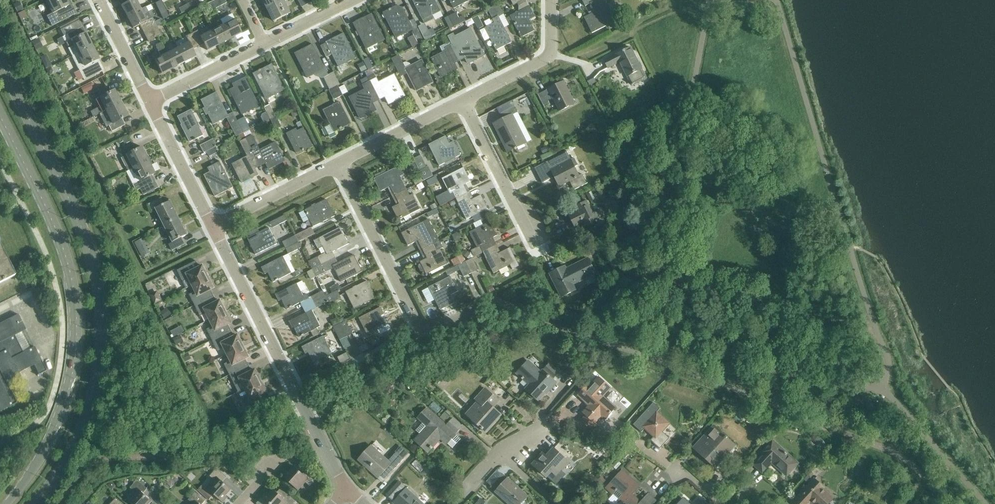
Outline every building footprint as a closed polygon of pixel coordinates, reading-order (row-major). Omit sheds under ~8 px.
[(74,10),(71,4),(68,5),(66,0),(45,0),(52,14),(47,16),(52,26),(76,14),(74,10)] [(127,16),(140,10),(135,0),(127,0),(128,2),(121,5),(127,16)] [(212,2),(216,9),(227,3),(225,0),(217,0),(212,2)] [(269,9),(286,1),(285,0),(264,0),(269,9)] [(423,19),(425,23),(434,19),(432,15),(441,11),(435,0),(414,0),(423,19)] [(454,8),(471,0),(450,0),(454,8)] [(593,33),(616,21),(615,18),(620,16),(612,0),(607,3),(605,0),(583,0),(582,0),(586,6),(591,4),(595,12),(585,17),(593,33)] [(286,1),(269,9),(275,21),(291,13),(286,1)] [(191,2),(179,8),(182,14),(194,7),(191,2)] [(529,19),(535,16),(530,6),(529,6),(527,2),(519,5),(519,12),(511,16),(522,37),(535,30),(529,19)] [(489,9),(494,19),(493,19),(495,23),(486,28),(494,44),(494,45),(495,47),(497,50),(512,42),(502,23),(499,16),(504,14),(499,4),(489,9)] [(397,6),(384,13),(395,36),(401,33),(402,35),(413,30),(414,32),(420,29),(414,19),(413,20),(409,21),(403,8),(398,10),(397,6)] [(140,24),(143,30),(156,24),(153,18),(151,19),(145,8),(140,10),(127,16),(133,28),(140,24)] [(27,11),(19,12),(21,19),(28,18),(27,11)] [(450,16),(455,26),(466,21),(464,16),(460,18),(457,12),(450,16)] [(372,14),(354,23),(358,31),(356,32),(358,36),(360,35),(367,48),(385,39),(372,14)] [(235,18),(223,24),(230,40),(243,34),(235,18)] [(156,24),(143,30),(148,42),(161,35),(156,24)] [(223,24),(212,30),(219,45),(230,40),(223,24)] [(63,37),(73,56),(93,46),(86,33),(85,34),(82,27),(63,37)] [(197,29),(191,32),(198,47),(204,44),(207,51),(219,45),(212,30),(200,36),(197,29)] [(412,32),(419,45),(426,41),(420,29),(412,32)] [(448,37),(451,42),(459,57),(464,54),(468,64),(484,56),(485,56),(470,29),(456,37),(455,37),(453,34),(448,37)] [(188,42),(177,47),(184,62),(196,56),(193,50),(198,47),(191,32),(185,35),(188,42)] [(327,57),(333,55),(339,66),(356,57),(344,33),(326,42),(327,43),(321,46),(327,57)] [(38,47),(43,45),(39,35),(34,37),(38,47)] [(459,57),(451,42),(441,47),(444,53),(433,59),(442,76),(458,68),(453,59),(459,57)] [(173,67),(166,53),(161,44),(156,47),(161,56),(155,59),(162,73),(173,67)] [(323,76),(331,89),(339,85),(338,84),(340,83),(334,71),(328,74),(321,61),(319,62),(317,57),(319,56),(313,44),(295,53),(308,77),(315,73),(323,76)] [(93,46),(73,56),(82,75),(92,70),(95,76),(104,71),(98,60),(99,59),(93,46)] [(177,47),(166,53),(173,67),(184,62),(177,47)] [(621,62),(628,77),(633,86),(646,79),(630,48),(605,61),(609,68),(621,62)] [(392,59),(401,77),(408,73),(417,90),(433,82),(422,61),(412,66),(411,64),(410,63),(407,62),(405,62),(404,63),(399,55),(392,59)] [(374,67),(369,58),(364,60),(369,70),(374,67)] [(53,65),(55,72),(61,69),(59,63),(53,65)] [(255,73),(267,98),(284,89),(272,64),(255,73)] [(375,73),(368,77),(378,96),(384,93),(389,104),(405,96),(394,74),(379,82),(375,73)] [(378,96),(368,77),(361,80),(365,89),(350,96),(361,118),(377,110),(372,99),(378,96)] [(549,103),(548,100),(553,98),(559,111),(575,103),(564,81),(538,94),(543,105),(549,103)] [(247,82),(231,90),(243,113),(257,106),(252,96),(254,95),(247,82)] [(347,83),(342,85),(345,93),(351,91),(347,83)] [(339,85),(331,89),(330,90),(335,99),(344,95),(339,85)] [(93,93),(103,113),(122,103),(115,89),(107,93),(105,87),(93,93)] [(243,130),(238,120),(237,119),(233,112),(228,115),(217,92),(203,100),(206,107),(204,108),(207,113),(209,112),(214,122),(226,116),(236,134),(243,130)] [(343,127),(351,123),(340,102),(325,110),(332,124),(326,127),(330,134),(341,128),(341,129),(344,128),(343,127)] [(122,103),(103,113),(100,114),(105,126),(108,124),(112,131),(124,124),(121,118),(128,115),(122,103)] [(265,107),(270,118),(276,116),(270,104),(265,107)] [(495,123),(494,124),(498,130),(500,134),(502,138),(504,137),(510,149),(511,151),(515,149),(515,150),(517,149),(517,148),(527,143),(512,115),(518,112),(515,106),(501,113),(504,119),(502,120),(500,121),(498,122),(495,123)] [(182,125),(190,141),(203,135),(199,127),(201,127),(192,109),(178,116),(183,124),(182,125)] [(271,119),(276,130),(282,127),(277,116),(271,119)] [(245,117),(238,120),(243,130),(249,127),(245,117)] [(308,149),(314,146),(304,127),(299,130),(297,128),(288,133),(297,152),(303,149),(303,150),(305,149),(304,148),(306,147),(308,149)] [(253,135),(247,139),(259,162),(264,159),(269,168),(285,160),(275,142),(260,149),(253,135)] [(207,151),(217,146),(213,138),(201,145),(204,152),(207,151)] [(259,162),(247,139),(241,142),(248,156),(232,163),(242,182),(258,174),(253,165),(259,162)] [(431,150),(439,166),(460,155),(454,141),(444,146),(443,144),(431,150)] [(129,171),(136,167),(150,160),(143,147),(137,150),(133,144),(121,151),(124,157),(122,158),(129,171)] [(217,146),(207,151),(210,156),(220,151),(217,146)] [(567,152),(535,168),(543,183),(555,177),(560,186),(570,180),(575,188),(574,189),(588,182),(587,182),(582,173),(579,175),(575,167),(579,165),(575,158),(571,160),(567,152)] [(414,158),(420,170),(426,167),(420,155),(414,158)] [(150,160),(136,167),(142,180),(134,184),(138,190),(141,189),(144,195),(159,187),(153,175),(157,173),(150,160)] [(215,194),(216,196),(234,187),(221,161),(214,165),(216,169),(205,174),(213,189),(212,190),(214,194),(215,194)] [(396,168),(374,178),(381,191),(389,187),(391,186),(395,195),(407,189),(401,177),(405,175),(400,166),(396,168)] [(429,167),(421,171),(425,178),(433,174),(429,167)] [(453,193),(456,198),(467,192),(464,185),(471,181),(464,168),(442,178),(450,194),(453,193)] [(407,189),(395,195),(399,203),(397,205),(393,207),(399,220),(421,209),(413,194),(410,195),(407,189)] [(467,192),(456,198),(466,219),(488,209),(481,195),(471,200),(467,192)] [(160,220),(163,226),(179,218),(170,201),(165,204),(161,197),(149,204),(152,210),(156,208),(162,219),(160,220)] [(304,222),(311,219),(315,226),(336,215),(328,200),(300,214),(304,222)] [(596,221),(598,226),(606,223),(599,209),(593,213),(587,201),(576,207),(578,211),(570,215),(575,226),(583,222),(586,226),(596,221)] [(434,216),(440,213),(438,208),(429,213),(431,217),(433,215),(434,216)] [(284,215),(277,219),(280,224),(287,221),(284,215)] [(179,218),(163,226),(166,231),(167,230),(173,242),(169,244),(172,251),(185,244),(182,237),(187,234),(179,218)] [(418,240),(423,249),(435,243),(434,243),(440,240),(429,219),(402,233),(408,245),(416,241),(418,240)] [(474,257),(484,253),(483,252),(495,246),(491,238),(498,235),(491,221),(469,232),(477,247),(471,251),(474,257)] [(456,231),(465,226),(462,222),(453,228),(456,231)] [(253,247),(256,253),(278,242),(270,226),(260,231),(259,228),(250,232),(252,236),(248,237),(252,244),(251,245),(252,247),(253,247)] [(313,269),(317,267),(336,257),(332,251),(348,243),(340,227),(319,238),(315,240),(319,248),(323,246),(326,252),(308,261),(313,269)] [(311,228),(296,236),(299,242),(312,236),(315,234),(311,228)] [(296,236),(283,242),(284,243),(287,249),(299,242),(296,236)] [(143,238),(135,242),(138,248),(146,244),(143,238)] [(435,243),(423,249),(427,257),(425,259),(420,261),(426,274),(448,263),(441,249),(444,247),(440,240),(434,243),(435,243)] [(299,242),(287,249),(289,253),(302,247),(299,242)] [(483,252),(484,253),(486,257),(493,273),(510,264),(513,269),(519,266),(510,248),(498,253),(495,246),(483,252)] [(12,277),(0,253),(0,283),(12,277)] [(317,267),(313,269),(316,276),(321,274),(334,267),(341,281),(362,271),(354,254),(338,262),(336,257),(322,265),(317,267)] [(279,278),(292,272),(284,255),(262,266),(266,273),(269,272),(274,281),(277,279),(278,281),(280,280),(279,278)] [(463,262),(460,256),(452,260),(456,266),(463,262)] [(473,258),(466,262),(472,274),(479,270),(473,258)] [(574,284),(595,273),(588,258),(567,269),(565,266),(550,274),(562,297),(577,289),(574,284)] [(187,288),(193,284),(209,276),(203,265),(200,267),(197,260),(178,270),(187,288)] [(472,274),(466,262),(459,265),(465,277),(472,274)] [(313,269),(307,272),(311,279),(316,276),(313,269)] [(190,294),(196,305),(214,295),(211,289),(214,287),(209,276),(193,284),(196,291),(190,294)] [(447,297),(459,291),(451,276),(429,287),(440,309),(450,304),(447,297)] [(346,291),(355,308),(376,297),(367,281),(346,291)] [(298,283),(276,294),(280,301),(283,299),(288,308),(291,306),(291,307),(294,306),(293,305),(306,299),(309,297),(307,293),(303,294),(298,283)] [(338,290),(326,296),(329,302),(330,303),(341,297),(338,290)] [(311,297),(314,303),(326,296),(323,291),(311,297)] [(207,312),(211,319),(227,311),(221,300),(218,302),(214,295),(196,305),(201,316),(207,312)] [(326,296),(314,303),(316,308),(329,302),(326,296)] [(384,326),(386,324),(381,315),(384,314),(381,307),(360,317),(368,334),(381,327),(382,328),(384,326)] [(312,309),(290,321),(293,327),(295,326),(300,336),(321,325),(312,309)] [(208,329),(213,339),(232,330),(229,324),(232,322),(227,311),(211,319),(214,326),(208,329)] [(17,403),(10,389),(8,384),(22,377),(19,373),(34,365),(39,375),(46,371),(34,347),(31,349),(27,340),(25,337),(24,335),(22,332),(26,330),(18,315),(0,324),(0,412),(17,403)] [(347,321),(340,324),(347,337),(352,334),(353,333),(347,321)] [(175,336),(186,330),(183,324),(171,330),(175,336)] [(347,337),(340,324),(334,327),(341,340),(347,337)] [(225,347),(229,353),(244,346),(239,335),(235,336),(232,330),(213,339),(219,350),(225,347)] [(333,352),(325,335),(303,346),(306,353),(309,351),(317,366),(323,363),(321,358),(333,352)] [(368,343),(360,347),(362,353),(371,348),(368,343)] [(225,363),(231,374),(250,364),(247,358),(250,356),(244,346),(229,353),(232,360),(225,363)] [(338,357),(341,363),(350,358),(347,352),(338,357)] [(549,365),(543,371),(541,373),(528,362),(517,374),(523,379),(524,379),(530,385),(526,390),(538,401),(545,393),(544,392),(548,389),(549,390),(556,383),(553,381),(559,374),(549,365)] [(243,381),(246,388),(262,380),(256,369),(253,371),(250,364),(231,374),(236,385),(243,381)] [(589,384),(579,395),(590,405),(584,412),(586,414),(581,420),(592,431),(598,425),(595,423),(602,415),(606,418),(615,409),(603,397),(611,389),(598,378),(595,382),(591,386),(589,384)] [(262,380),(246,388),(250,395),(243,398),(249,409),(268,399),(264,393),(268,391),(262,380)] [(470,417),(486,432),(502,415),(493,407),(499,401),(485,388),(475,399),(481,404),(470,417)] [(663,432),(670,424),(658,412),(661,409),(654,403),(634,424),(642,432),(645,429),(654,437),(651,440),(660,449),(670,438),(663,432)] [(461,439),(456,434),(462,427),(453,418),(447,426),(427,408),(418,417),(428,427),(416,440),(428,452),(441,438),(447,444),(448,443),(453,448),(461,439)] [(727,457),(729,454),(729,451),(727,449),(733,443),(714,426),(699,442),(702,445),(697,450),(713,465),(723,453),(727,457)] [(591,447),(598,454),(610,441),(603,435),(591,447)] [(823,439),(817,442),(822,449),(827,445),(823,439)] [(773,461),(786,474),(796,463),(773,442),(762,453),(763,454),(754,464),(763,473),(773,461)] [(372,445),(361,457),(374,470),(372,472),(378,477),(383,481),(394,470),(404,459),(396,451),(387,460),(372,445)] [(557,475),(569,462),(553,448),(546,456),(543,453),(533,464),(547,476),(552,471),(557,475)] [(424,472),(428,467),(418,459),(414,464),(424,472)] [(311,486),(317,479),(308,470),(304,474),(295,466),(288,475),(286,473),(283,475),(297,488),(305,480),(311,486)] [(215,480),(208,488),(210,490),(223,502),(226,499),(224,498),(231,489),(223,482),(227,477),(217,468),(210,476),(215,480)] [(619,499),(624,503),(653,503),(656,501),(649,494),(641,502),(632,494),(640,486),(623,470),(606,487),(619,499)] [(510,503),(521,503),(528,497),(503,474),(492,487),(510,503)] [(814,503),(827,503),(834,497),(815,479),(794,501),(798,503),(809,503),(812,502),(814,503)] [(152,501),(144,493),(148,489),(138,480),(131,488),(135,492),(126,503),(127,503),(149,503),(152,501)] [(387,494),(392,499),(405,486),(399,481),(387,494)] [(202,486),(198,490),(209,500),(213,496),(208,490),(207,491),(202,486)] [(278,493),(274,489),(267,497),(265,496),(262,498),(268,503),(283,503),(284,503),(294,503),(296,502),(287,493),(282,488),(278,493)] [(424,503),(429,498),(424,493),(418,499),(406,488),(393,503),(394,503),(424,503)] [(205,501),(195,492),(189,500),(193,503),(202,503),(205,501)]
